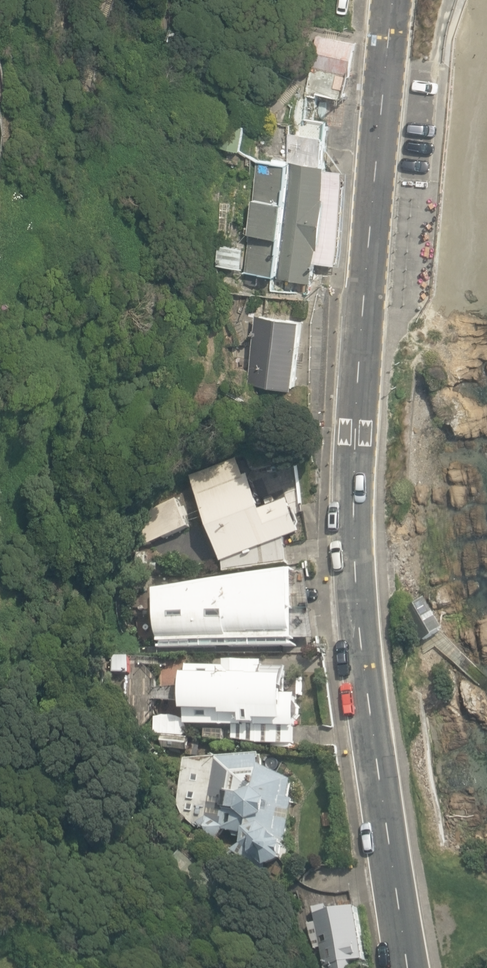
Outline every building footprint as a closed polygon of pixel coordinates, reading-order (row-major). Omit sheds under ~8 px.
[(318,91),(346,95),(353,38),(313,33),(306,94),(317,95),(318,91)] [(9,163),(0,119),(0,165),(9,163)] [(222,120),(217,148),(242,153),(247,125),(222,120)] [(326,166),(329,138),(292,134),(289,163),(259,160),(248,271),(246,285),(260,286),(261,274),(281,276),(281,278),(317,281),(328,166),(326,166)] [(218,240),(229,240),(232,202),(221,201),(218,240)] [(248,248),(220,245),(218,266),(246,269),(248,248)] [(251,381),(297,387),(305,319),(259,313),(251,381)] [(190,473),(225,568),(288,560),(284,537),(301,530),(288,496),(262,506),(248,471),(243,473),(237,455),(190,473)] [(140,527),(147,546),(191,527),(174,489),(164,498),(168,505),(154,510),(140,527)] [(138,565),(148,565),(148,553),(138,553),(138,565)] [(295,568),(295,564),(156,586),(158,643),(294,641),(294,633),(314,633),(305,567),(295,568)] [(407,608),(425,640),(445,629),(428,597),(407,608)] [(233,739),(293,743),(297,678),(290,677),(291,666),(263,665),(263,660),(226,658),(225,666),(184,664),(183,685),(151,683),(153,659),(124,657),(121,710),(157,712),(157,702),(184,703),(183,714),(159,712),(158,730),(186,731),(186,721),(234,724),(233,739)] [(187,736),(163,733),(161,747),(186,749),(187,736)] [(219,837),(225,826),(243,831),(242,840),(234,848),(260,866),(281,856),(294,796),(288,793),(291,777),(260,761),(261,749),(186,755),(174,822),(198,829),(206,835),(219,837)] [(366,962),(359,907),(344,909),(344,904),(317,908),(318,921),(310,922),(314,949),(322,948),(324,967),(355,967),(355,963),(366,962)]
